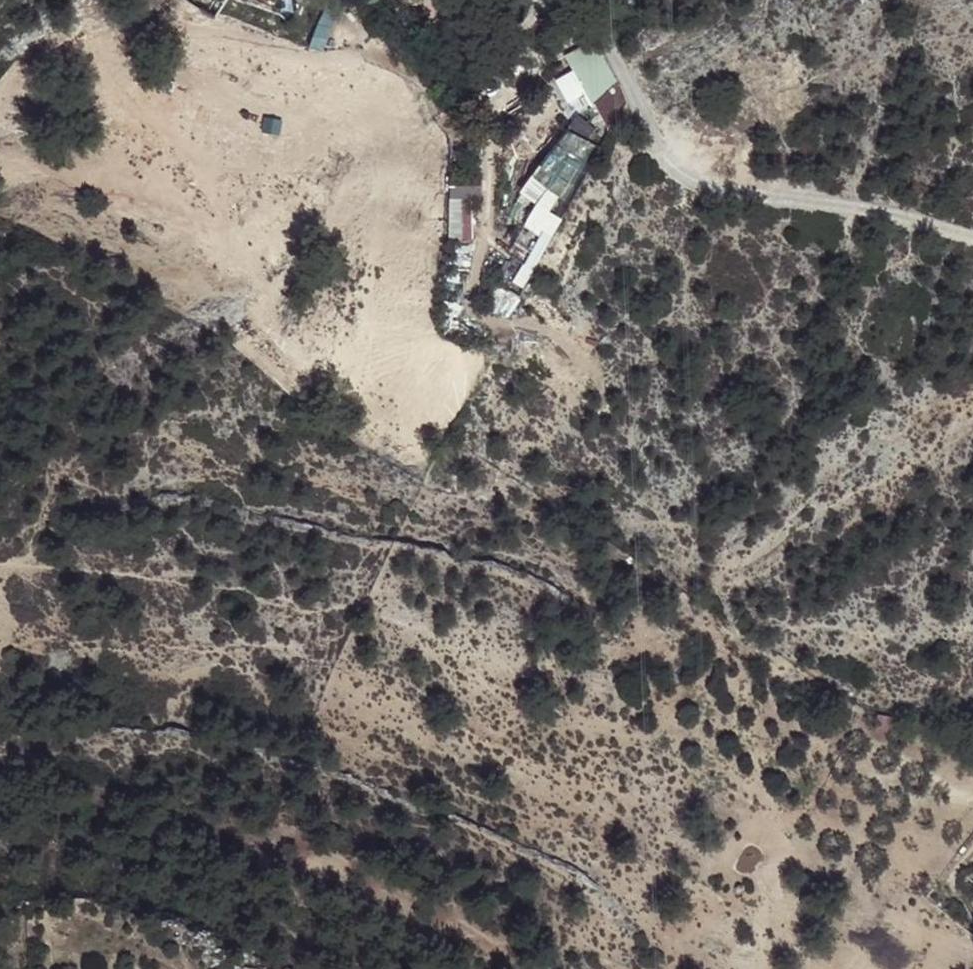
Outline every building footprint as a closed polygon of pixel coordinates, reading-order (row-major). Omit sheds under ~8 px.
[(580,47),(565,57),(592,106),(621,88),(599,45),(596,37),(580,47)] [(556,68),(543,78),(552,91),(565,82),(556,68)] [(517,186),(537,204),(590,143),(570,125),(517,186)]
